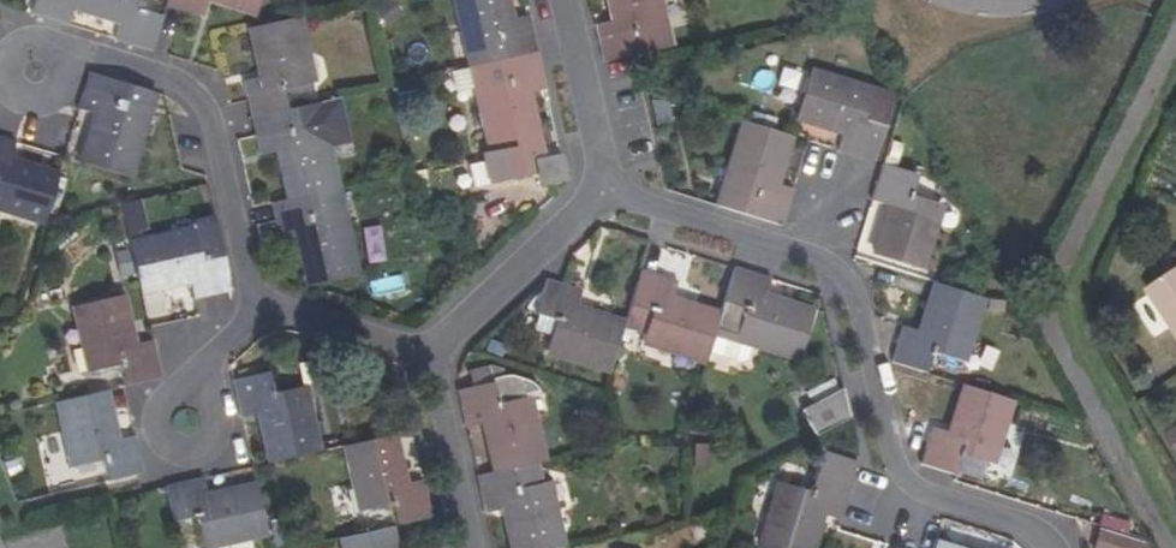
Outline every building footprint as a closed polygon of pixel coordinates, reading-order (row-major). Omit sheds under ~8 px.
[(75,0),(35,0),(32,13),(68,25),(73,6),(75,0)] [(163,16),(142,10),(145,0),(75,0),(73,6),(120,21),(116,40),(152,51),(163,16)] [(166,6),(202,17),(208,0),(168,0),(166,6)] [(256,12),(260,0),(214,0),(256,12)] [(472,67),(538,53),(529,14),(509,19),(505,0),(457,0),(472,67)] [(635,55),(669,47),(659,0),(610,0),(615,21),(596,24),(604,63),(635,55)] [(282,89),(312,83),(297,18),(252,28),(262,77),(242,82),(251,117),(287,109),(282,89)] [(538,53),(472,67),(477,90),(491,152),(481,153),(483,164),(488,185),(533,175),(530,157),(539,154),(526,94),(546,89),(538,53)] [(447,96),(477,90),(472,67),(442,74),(447,96)] [(90,72),(78,109),(96,115),(82,163),(126,176),(152,92),(90,72)] [(838,151),(875,162),(885,128),(894,99),(873,93),(809,72),(796,116),(843,131),(838,151)] [(291,199),(336,189),(327,146),(347,141),(337,98),(287,109),(251,117),(259,154),(280,150),(291,199)] [(671,121),(667,101),(651,101),(656,125),(671,121)] [(794,189),(775,182),(789,135),(744,121),(718,205),(782,226),(794,189)] [(57,176),(11,161),(17,142),(0,137),(0,207),(43,221),(57,176)] [(566,180),(561,155),(537,160),(541,185),(552,183),(566,180)] [(474,188),(488,185),(483,164),(469,167),(474,188)] [(882,164),(871,200),(891,207),(875,255),(920,269),(939,205),(910,196),(916,175),(882,164)] [(291,199),(271,203),(279,240),(299,236),(310,285),(355,275),(336,189),(291,199)] [(130,245),(140,290),(189,280),(194,298),(231,290),(215,220),(195,224),(196,230),(130,245)] [(770,279),(735,268),(720,316),(716,330),(752,341),(798,356),(812,313),(764,299),(770,279)] [(1146,288),(1175,333),(1175,268),(1146,288)] [(644,335),(642,341),(706,361),(709,350),(716,330),(720,316),(672,300),(677,282),(641,271),(625,324),(623,328),(644,335)] [(575,309),(581,291),(547,280),(532,329),(550,335),(546,349),(611,369),(623,328),(625,324),(575,309)] [(934,352),(961,361),(982,297),(938,283),(922,332),(903,325),(892,363),(927,374),(934,352)] [(160,378),(151,340),(132,344),(121,296),(75,306),(91,372),(119,366),(124,386),(160,378)] [(184,319),(150,326),(159,369),(193,362),(184,319)] [(747,357),(752,341),(716,330),(709,350),(742,360),(747,357)] [(492,382),(491,378),(489,367),(469,371),(473,386),(492,382)] [(272,462),(317,452),(302,387),(272,392),(267,372),(232,380),(241,417),(260,413),(272,462)] [(528,381),(510,375),(491,378),(492,382),(473,386),(458,390),(466,426),(485,423),(497,471),(538,463),(543,462),(528,396),(538,394),(537,389),(528,381)] [(949,433),(932,428),(927,441),(920,463),(955,475),(962,454),(989,463),(1009,400),(965,386),(949,433)] [(843,388),(802,410),(815,437),(850,419),(843,388)] [(103,460),(108,481),(143,473),(135,435),(115,438),(103,390),(59,400),(74,466),(103,460)] [(390,504),(395,525),(431,517),(422,479),(403,483),(391,435),(346,445),(361,510),(390,504)] [(858,463),(823,451),(809,492),(780,483),(760,547),(763,547),(809,547),(820,513),(839,519),(858,463)] [(543,483),(538,463),(497,471),(477,475),(486,513),(505,509),(514,547),(554,547),(561,546),(547,483),(543,483)] [(193,517),(201,546),(267,531),(257,486),(207,497),(203,477),(166,485),(174,521),(193,517)] [(695,541),(706,539),(703,525),(692,527),(695,541)] [(388,527),(343,537),(345,547),(393,547),(388,527)] [(1146,545),(1100,529),(1096,542),(1097,547),(1145,547),(1146,545)] [(935,539),(933,547),(963,547),(935,539)]
